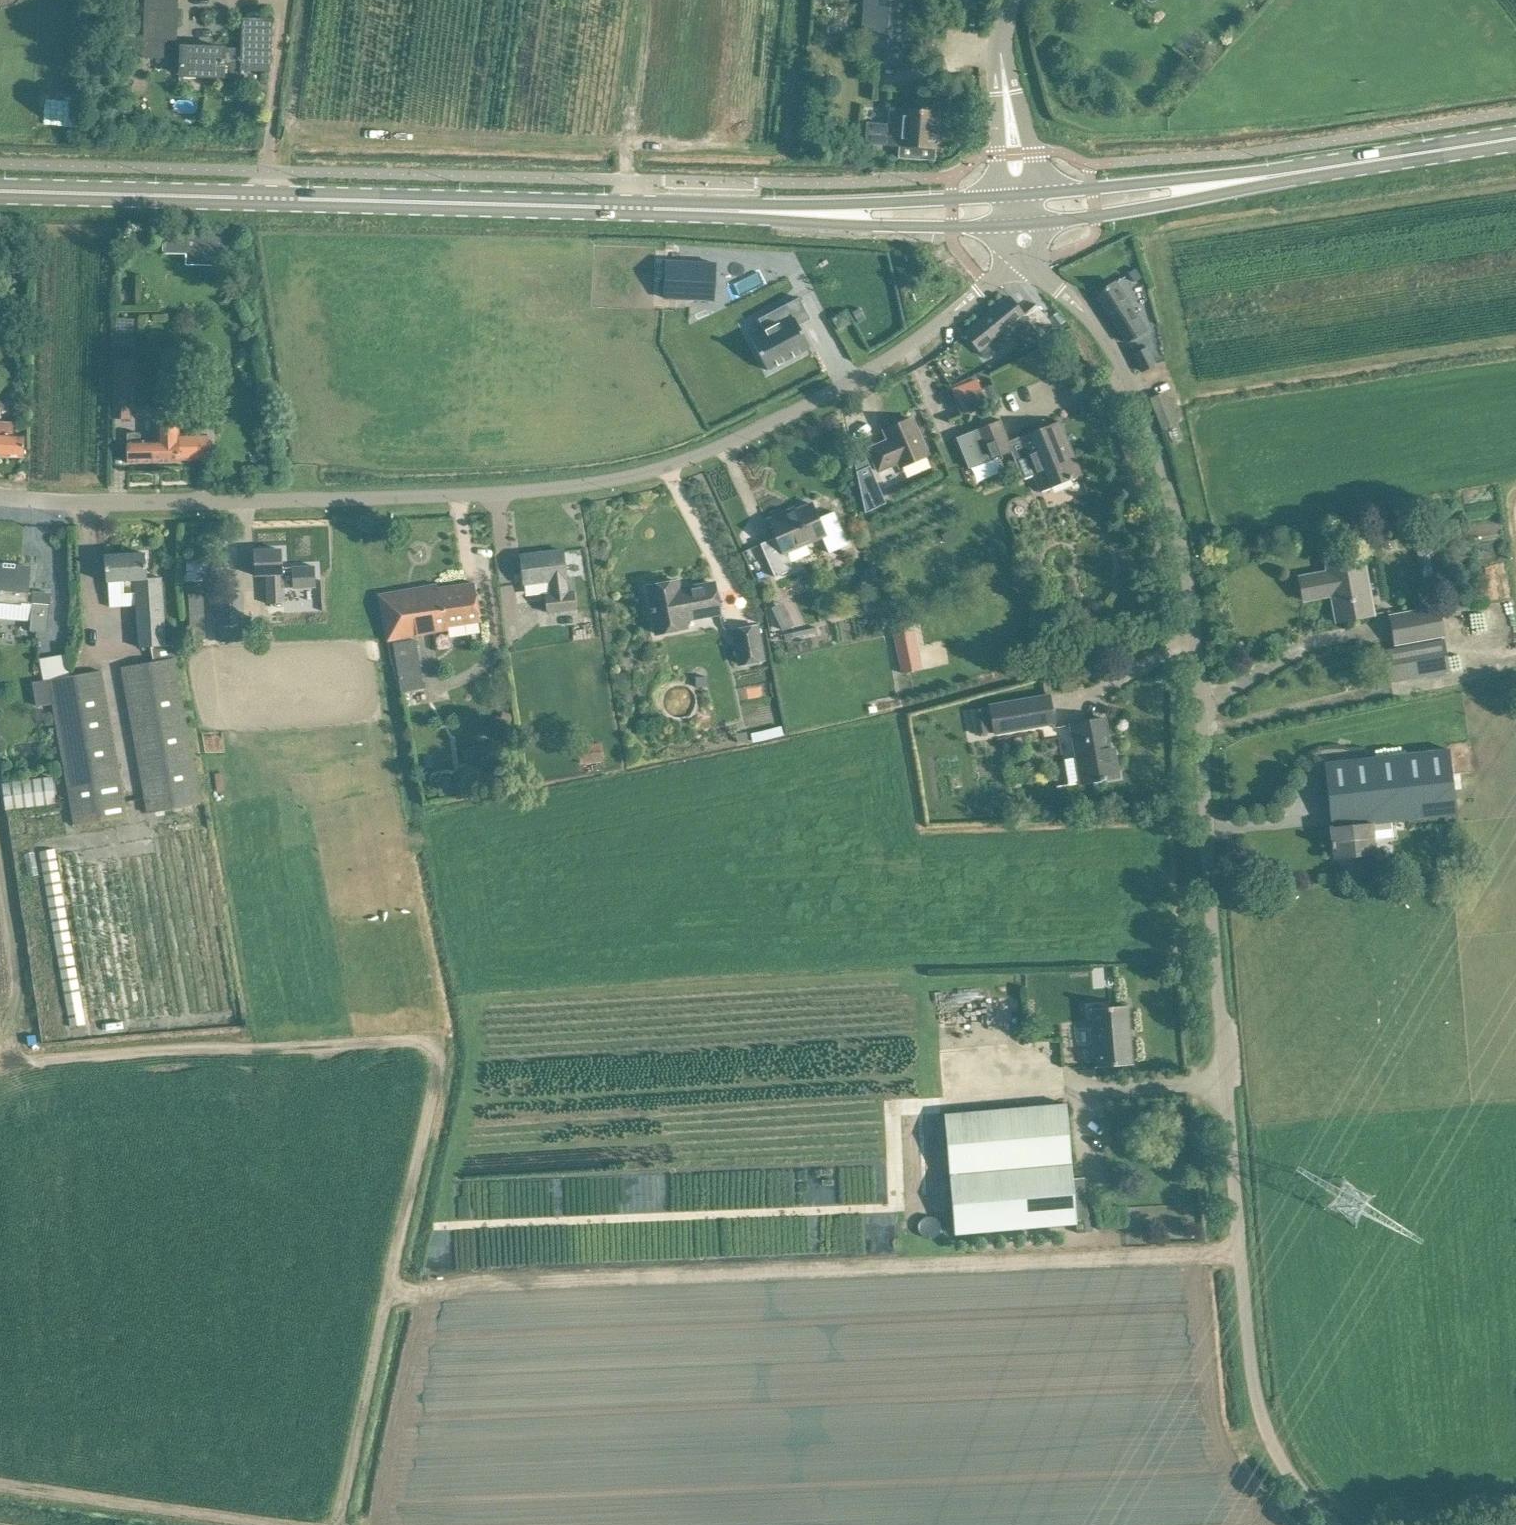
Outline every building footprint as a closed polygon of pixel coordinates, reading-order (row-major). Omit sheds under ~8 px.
[(178,0),(131,0),(130,16),(145,16),(144,42),(177,43),(178,0)] [(860,61),(879,64),(909,66),(914,0),(865,0),(860,61)] [(268,70),(269,50),(270,21),(244,21),(243,50),(224,50),(224,48),(181,47),(181,75),(223,76),(223,67),(242,67),(242,69),(268,70)] [(939,113),(901,110),(889,109),(888,125),(867,123),(865,143),(901,147),(900,159),(935,162),(939,113)] [(163,254),(235,256),(236,237),(163,235),(163,254)] [(665,261),(663,299),(664,299),(664,292),(691,293),(691,300),(714,301),(716,264),(665,261)] [(1114,283),(1096,295),(1127,343),(1145,331),(1114,283)] [(1009,297),(965,334),(984,357),(1027,321),(1041,337),(1054,327),(1036,305),(1024,315),(1009,297)] [(765,332),(751,340),(767,371),(810,348),(811,348),(799,325),(810,320),(799,298),(785,305),(792,318),(765,332)] [(859,309),(852,313),(858,323),(865,319),(859,309)] [(839,330),(849,324),(843,314),(833,320),(839,330)] [(132,318),(117,317),(114,420),(129,420),(132,318)] [(1156,364),(1148,348),(1133,355),(1141,371),(1156,364)] [(1151,402),(1162,429),(1177,423),(1167,396),(1151,402)] [(927,456),(919,437),(912,419),(884,431),(888,441),(868,449),(876,468),(878,471),(898,463),(900,468),(927,456)] [(1059,423),(1040,430),(1008,443),(1000,422),(976,431),(977,433),(959,440),(970,467),(987,460),(988,462),(1010,453),(1012,459),(1026,453),(1041,491),(1080,475),(1059,423)] [(23,458),(25,436),(13,435),(14,424),(0,423),(0,456),(23,458)] [(139,433),(127,434),(127,442),(127,443),(127,463),(179,462),(179,460),(208,459),(208,435),(176,436),(176,425),(156,425),(156,442),(139,442),(139,433)] [(855,433),(850,462),(862,464),(866,435),(855,433)] [(870,465),(857,471),(861,493),(879,486),(870,465)] [(825,535),(819,522),(811,504),(786,515),(785,513),(768,520),(776,537),(760,544),(774,577),(794,569),(786,552),(825,535)] [(1432,553),(1443,551),(1442,542),(1454,540),(1452,533),(1428,538),(1428,537),(1414,540),(1418,557),(1432,555),(1432,553)] [(281,551),(253,551),(254,576),(266,576),(267,605),(284,604),(283,591),(307,590),(306,569),(282,570),(281,551)] [(566,580),(565,571),(563,551),(520,556),(523,585),(550,582),(551,594),(545,595),(547,613),(575,610),(573,592),(567,593),(566,580)] [(104,556),(106,576),(106,583),(123,581),(124,594),(136,593),(139,648),(150,647),(153,661),(121,667),(147,813),(199,804),(173,658),(176,657),(173,641),(165,642),(161,578),(147,579),(145,554),(104,556)] [(1363,560),(1345,563),(1325,567),(1326,572),(1299,578),(1303,601),(1331,596),(1336,622),(1373,615),(1363,560)] [(21,605),(21,603),(32,604),(30,632),(48,633),(49,614),(51,594),(29,593),(31,568),(15,566),(15,564),(3,563),(3,565),(0,565),(0,604),(21,605)] [(864,580),(860,587),(861,593),(874,590),(871,578),(864,580)] [(720,613),(718,604),(714,584),(690,588),(691,591),(679,593),(677,582),(648,587),(652,609),(650,609),(651,614),(658,612),(662,633),(686,629),(684,620),(720,613)] [(480,622),(477,603),(474,584),(437,589),(437,585),(379,596),(387,641),(448,631),(447,628),(480,622)] [(244,641),(243,621),(241,592),(216,593),(219,642),(244,641)] [(206,640),(205,624),(204,595),(188,596),(190,641),(206,640)] [(875,596),(862,599),(865,609),(877,606),(875,596)] [(1445,637),(1439,605),(1388,615),(1394,647),(1445,637)] [(791,618),(780,623),(783,629),(794,624),(791,618)] [(766,663),(758,625),(731,631),(739,668),(766,663)] [(564,649),(592,641),(588,628),(560,636),(564,649)] [(1444,640),(1385,651),(1390,683),(1450,673),(1444,640)] [(409,668),(393,672),(406,726),(422,722),(409,668)] [(71,828),(87,825),(123,818),(99,672),(47,681),(71,828)] [(654,703),(664,732),(693,722),(683,693),(654,703)] [(1048,693),(1047,693),(1020,699),(987,705),(992,734),(1054,723),(1048,693)] [(971,711),(975,736),(991,733),(987,709),(971,711)] [(1111,759),(1109,748),(1104,719),(1070,725),(1081,784),(1100,780),(1100,782),(1105,781),(1105,779),(1118,777),(1115,758),(1111,759)] [(777,737),(747,742),(748,750),(778,746),(777,737)] [(597,745),(577,748),(581,767),(600,763),(597,745)] [(1449,749),(1344,761),(1324,764),(1334,858),(1360,855),(1362,878),(1377,877),(1373,838),(1392,836),(1391,822),(1457,815),(1449,749)] [(50,776),(2,782),(5,810),(54,804),(50,776)] [(1132,1065),(1127,1006),(1114,1007),(1112,981),(1072,985),(1074,1010),(1091,1008),(1096,1068),(1132,1065)] [(1066,1104),(1046,1106),(945,1114),(955,1235),(1076,1224),(1072,1180),(1066,1104)] [(1072,1180),(1076,1224),(1077,1232),(1092,1231),(1091,1220),(1087,1220),(1084,1179),(1072,1180)] [(928,1241),(945,1241),(944,1206),(927,1206),(928,1241)]
